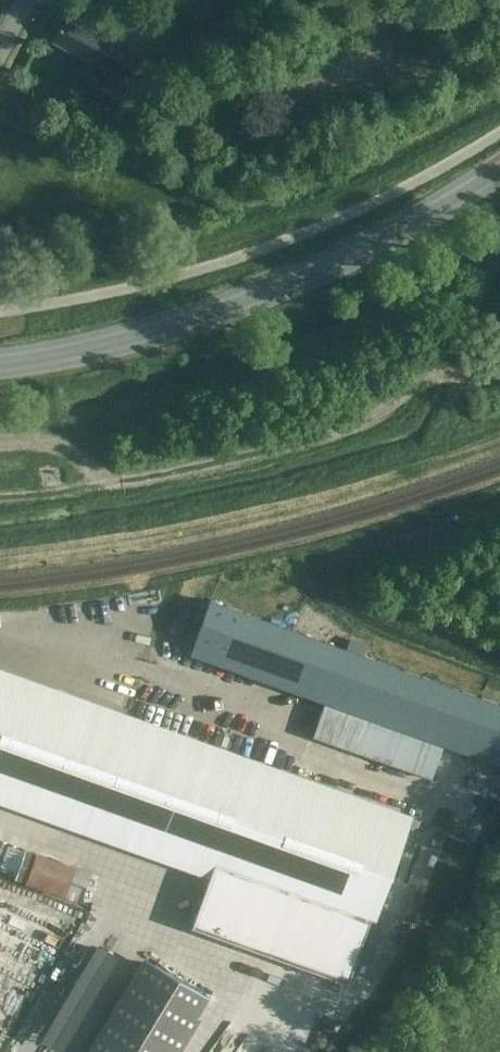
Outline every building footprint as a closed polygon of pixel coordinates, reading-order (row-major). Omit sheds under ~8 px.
[(169,5),(166,0),(148,0),(154,12),(169,5)] [(88,29),(65,17),(53,41),(99,66),(85,92),(113,107),(123,88),(117,84),(121,77),(123,78),(139,48),(115,35),(114,37),(91,24),(88,29)] [(206,42),(171,24),(156,53),(191,72),(206,42)] [(195,641),(329,689),(313,735),(431,778),(448,732),(499,750),(499,703),(210,599),(195,641)] [(211,872),(192,926),(348,982),(371,915),(407,816),(279,770),(0,670),(0,796),(211,872)] [(36,852),(25,849),(15,878),(25,882),(81,902),(92,872),(36,852)] [(100,938),(56,1041),(79,1051),(123,948),(100,938)] [(212,1000),(142,958),(85,1051),(180,1051),(212,1000)]
